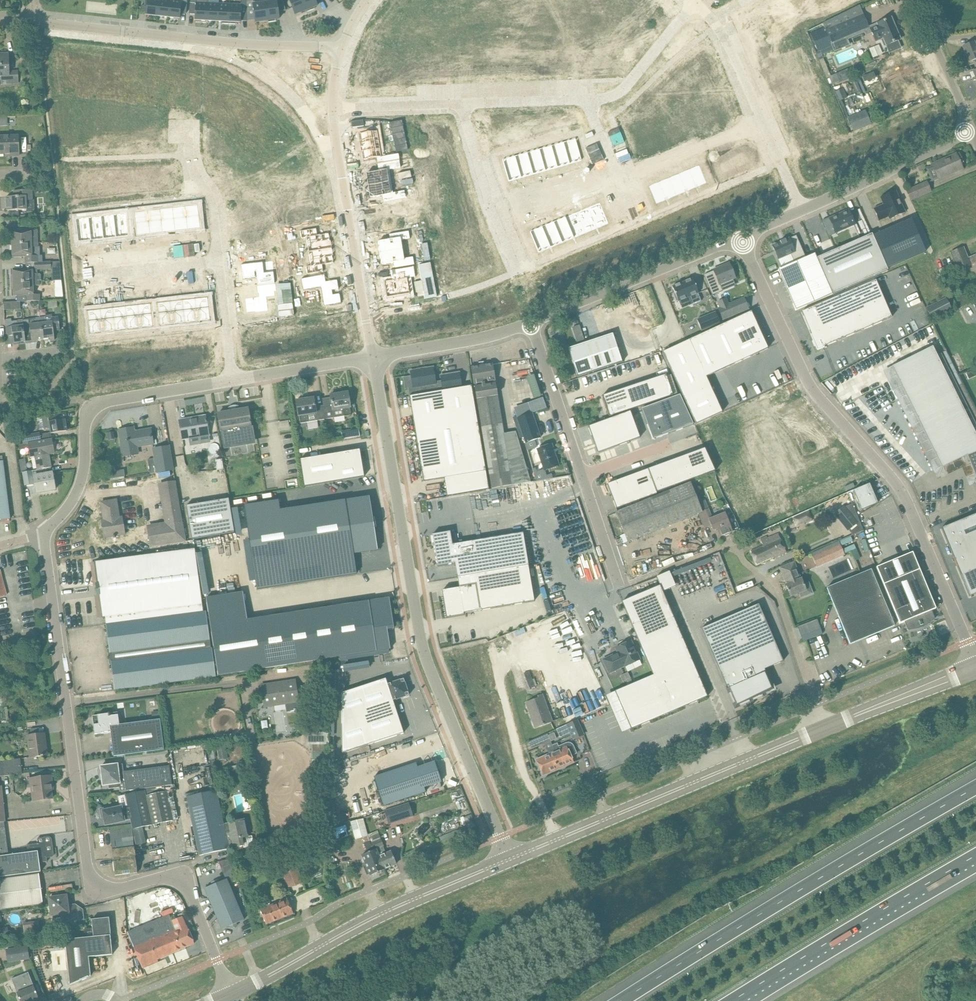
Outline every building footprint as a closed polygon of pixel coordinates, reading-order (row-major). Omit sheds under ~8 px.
[(141,10),(147,11),(147,15),(158,16),(159,0),(145,0),(145,6),(141,5),(141,10)] [(158,16),(168,18),(170,0),(159,0),(158,16)] [(168,18),(180,19),(180,13),(186,13),(187,1),(181,1),(174,0),(170,0),(168,18)] [(190,14),(196,15),(196,20),(207,21),(208,3),(208,0),(197,0),(197,1),(191,0),(190,14)] [(265,0),(253,2),(256,22),(267,21),(265,0)] [(265,0),(267,21),(268,20),(268,22),(276,21),(276,19),(279,19),(278,12),(286,11),(283,0),(268,0),(265,0)] [(295,15),(306,10),(302,0),(289,0),(295,15)] [(306,10),(307,10),(307,12),(315,9),(314,7),(317,6),(315,0),(302,0),(306,10)] [(442,13),(452,15),(455,0),(445,0),(442,13)] [(208,3),(207,21),(218,22),(218,4),(208,3)] [(218,4),(218,22),(222,22),(222,24),(229,24),(230,4),(218,4)] [(230,4),(229,24),(230,24),(236,24),(236,23),(240,23),(241,5),(230,4)] [(825,29),(812,34),(820,52),(821,56),(833,50),(834,52),(850,46),(847,40),(846,37),(868,28),(862,15),(859,9),(838,18),(840,24),(825,30),(825,29)] [(877,24),(869,27),(871,33),(875,42),(881,40),(884,47),(886,46),(889,53),(901,48),(897,41),(900,40),(891,18),(882,22),(877,24)] [(963,46),(969,61),(975,58),(975,45),(975,46),(974,42),(972,43),(963,46)] [(0,59),(0,80),(9,79),(9,83),(18,83),(17,72),(9,72),(8,54),(0,54),(0,58),(0,59)] [(545,56),(533,57),(534,75),(546,74),(545,56)] [(513,57),(503,58),(503,76),(514,75),(513,57)] [(524,57),(513,57),(514,75),(524,75),(524,57)] [(533,57),(524,57),(524,75),(534,75),(533,57)] [(503,58),(491,58),(492,76),(503,76),(503,58)] [(468,59),(457,60),(458,77),(469,77),(468,59)] [(447,60),(436,60),(437,78),(447,78),(447,60)] [(457,60),(447,60),(447,78),(458,77),(457,60)] [(893,63),(878,69),(883,81),(890,78),(900,101),(922,92),(914,72),(913,73),(911,68),(897,74),(893,63)] [(849,73),(838,77),(840,81),(851,77),(849,73)] [(867,114),(849,121),(854,131),(871,123),(867,114)] [(372,132),(359,134),(364,160),(377,158),(378,164),(400,161),(399,154),(388,156),(386,146),(380,147),(377,131),(372,132)] [(6,154),(10,154),(10,156),(19,156),(18,136),(8,136),(0,136),(0,154),(6,154)] [(576,139),(563,142),(569,165),(582,161),(576,139)] [(563,142),(551,146),(557,168),(569,165),(563,142)] [(551,146),(539,149),(545,172),(557,168),(551,146)] [(539,149),(527,153),(533,175),(545,172),(539,149)] [(527,153),(515,156),(521,178),(533,175),(527,153)] [(933,166),(926,168),(932,182),(939,179),(962,169),(960,164),(963,163),(959,153),(956,154),(932,164),(933,166)] [(515,156),(502,160),(508,182),(521,178),(515,156)] [(378,171),(366,173),(368,185),(391,181),(390,171),(401,169),(400,161),(377,165),(378,171)] [(699,165),(689,169),(697,188),(707,183),(699,165)] [(689,169),(679,173),(687,192),(697,188),(689,169)] [(679,173),(669,178),(677,196),(687,192),(679,173)] [(669,178),(659,182),(667,200),(677,196),(669,178)] [(313,181),(291,188),(292,198),(302,196),(304,206),(310,205),(325,202),(323,193),(316,194),(313,181)] [(391,181),(368,185),(370,197),(382,195),(383,201),(406,198),(405,190),(393,192),(391,181)] [(659,182),(649,186),(656,204),(667,200),(659,182)] [(927,182),(906,191),(910,200),(931,191),(927,182)] [(14,197),(6,197),(7,211),(27,210),(26,200),(32,200),(32,190),(14,191),(14,197)] [(883,205),(873,209),(878,221),(889,217),(890,220),(905,213),(896,191),(880,198),(883,205)] [(384,209),(372,211),(373,215),(372,215),(374,222),(375,229),(396,225),(393,208),(401,207),(400,199),(383,202),(384,209)] [(305,216),(295,217),(297,229),(321,225),(319,213),(326,212),(325,202),(310,205),(304,206),(305,216)] [(600,202),(588,207),(597,229),(609,224),(600,202)] [(198,205),(185,207),(188,230),(201,228),(198,205)] [(185,207),(172,208),(175,231),(188,230),(185,207)] [(588,207),(576,212),(585,234),(597,229),(588,207)] [(172,208),(160,209),(163,233),(175,231),(172,208)] [(160,209),(147,211),(150,234),(163,233),(160,209)] [(833,227),(826,230),(829,236),(855,225),(848,210),(829,219),(833,227)] [(147,211),(134,212),(137,235),(150,234),(147,211)] [(576,212),(565,217),(574,238),(585,234),(576,212)] [(126,213),(113,215),(116,238),(129,236),(126,213)] [(113,215),(101,216),(103,239),(116,238),(113,215)] [(101,216),(88,218),(91,241),(103,239),(101,216)] [(565,217),(553,222),(562,243),(574,238),(565,217)] [(35,218),(19,219),(19,227),(36,226),(35,218)] [(88,218),(75,219),(78,242),(91,241),(88,218)] [(911,219),(873,236),(887,268),(926,252),(911,219)] [(553,222),(542,227),(550,248),(562,243),(553,222)] [(542,227),(529,232),(538,253),(550,248),(542,227)] [(316,228),(300,231),(301,239),(306,238),(309,252),(332,248),(331,241),(330,241),(329,233),(318,235),(316,228)] [(31,230),(11,231),(12,244),(38,243),(38,239),(37,230),(31,230)] [(390,239),(378,241),(379,247),(378,247),(379,253),(403,249),(401,240),(410,239),(409,231),(389,234),(390,239)] [(872,234),(817,258),(833,294),(833,295),(888,271),(872,234)] [(780,242),(772,246),(778,259),(790,254),(793,261),(805,256),(796,236),(786,240),(785,239),(780,241),(780,242)] [(38,243),(12,244),(12,257),(25,257),(25,263),(26,263),(34,263),(38,263),(38,256),(38,247),(38,243)] [(963,247),(950,253),(958,271),(971,265),(963,247)] [(311,266),(306,267),(307,275),(324,272),(322,265),(334,263),(333,256),(332,248),(309,252),(311,266)] [(403,249),(379,253),(380,260),(381,260),(382,265),(394,263),(395,268),(414,265),(413,257),(404,258),(403,249)] [(815,254),(778,270),(781,277),(792,303),(796,310),(833,295),(817,258),(815,254)] [(263,262),(241,265),(243,280),(257,278),(257,285),(275,283),(274,272),(264,273),(263,262)] [(714,271),(704,275),(713,295),(723,291),(720,285),(733,279),(735,278),(734,274),(735,273),(733,267),(731,268),(729,263),(713,270),(714,271)] [(392,280),(384,282),(387,298),(410,295),(408,278),(415,277),(414,267),(390,271),(392,280)] [(33,268),(13,269),(13,283),(39,282),(39,279),(41,279),(41,275),(40,274),(33,274),(33,268)] [(325,275),(301,279),(303,290),(320,287),(324,306),(341,303),(337,280),(326,282),(325,275)] [(693,278),(671,287),(674,294),(673,294),(676,301),(677,301),(678,301),(689,297),(692,304),(702,300),(698,293),(699,292),(693,278)] [(876,280),(801,312),(811,335),(810,335),(811,337),(817,351),(823,348),(823,349),(824,348),(824,347),(892,318),(876,280)] [(39,282),(13,283),(14,296),(26,295),(27,301),(40,301),(40,294),(34,295),(33,286),(39,285),(39,282)] [(260,296),(245,298),(247,313),(255,312),(269,311),(267,297),(275,296),(274,291),(276,291),(275,283),(258,285),(258,293),(259,293),(260,296)] [(649,285),(629,294),(631,299),(652,291),(649,285)] [(946,298),(926,308),(932,320),(952,310),(958,307),(951,295),(950,296),(946,298)] [(208,297),(195,299),(198,322),(211,320),(208,297)] [(195,299),(182,300),(185,323),(198,322),(195,299)] [(726,299),(718,302),(720,308),(718,309),(723,320),(741,312),(741,311),(739,312),(735,303),(737,302),(736,301),(734,302),(728,304),(726,299)] [(182,300),(170,302),(173,325),(185,323),(182,300)] [(170,302),(157,303),(159,326),(173,325),(170,302)] [(151,304),(138,305),(140,328),(153,327),(151,304)] [(138,305),(125,307),(128,330),(140,328),(138,305)] [(674,310),(681,328),(692,324),(684,306),(674,310)] [(125,307),(113,308),(115,331),(128,330),(125,307)] [(113,308),(100,310),(103,333),(115,331),(113,308)] [(100,310),(87,311),(90,334),(103,333),(100,310)] [(751,312),(662,352),(695,425),(722,412),(706,377),(768,349),(751,312)] [(716,312),(696,321),(700,332),(721,323),(716,312)] [(45,318),(41,318),(43,339),(52,338),(52,340),(55,340),(54,331),(60,330),(58,317),(53,318),(52,315),(45,315),(45,318)] [(30,320),(23,320),(25,334),(31,334),(32,343),(34,343),(34,341),(43,339),(41,318),(35,319),(30,320)] [(11,319),(5,320),(6,337),(13,336),(14,345),(16,345),(16,343),(25,342),(25,334),(23,320),(12,322),(11,319)] [(582,333),(574,335),(576,343),(584,340),(582,333)] [(612,334),(568,349),(577,377),(622,362),(612,334)] [(892,367),(942,468),(967,456),(975,478),(975,434),(933,347),(892,367)] [(473,367),(471,367),(474,384),(477,398),(492,489),(515,485),(517,484),(530,482),(515,431),(503,433),(497,395),(495,381),(492,364),(473,367)] [(413,388),(410,388),(411,396),(437,392),(437,391),(435,382),(433,368),(410,372),(411,376),(413,388)] [(459,373),(441,376),(441,381),(443,390),(443,391),(462,387),(459,373)] [(666,375),(602,396),(609,417),(673,396),(666,375)] [(411,396),(409,396),(411,407),(414,425),(476,414),(471,386),(462,387),(443,391),(443,390),(437,391),(437,392),(411,396)] [(330,398),(322,399),(323,405),(326,419),(351,415),(350,408),(348,392),(330,395),(330,398)] [(680,395),(641,409),(653,440),(693,425),(680,395)] [(314,398),(296,401),(300,424),(326,419),(323,405),(315,407),(314,398)] [(761,400),(695,427),(716,471),(742,529),(789,510),(782,494),(850,466),(832,446),(810,454),(761,400)] [(248,409),(218,414),(219,424),(221,431),(224,447),(243,444),(253,443),(251,426),(250,419),(248,409)] [(630,411),(588,427),(598,453),(640,438),(630,411)] [(59,414),(43,417),(44,429),(50,428),(51,432),(51,434),(67,431),(65,422),(67,421),(67,419),(66,413),(59,414)] [(476,414),(414,425),(424,482),(444,478),(486,471),(476,414)] [(532,414),(516,419),(525,443),(534,440),(540,438),(532,414)] [(180,420),(179,420),(181,430),(183,440),(208,436),(207,426),(205,416),(195,418),(195,419),(181,422),(180,420)] [(134,428),(119,431),(123,456),(138,454),(137,445),(144,444),(144,446),(153,444),(150,429),(141,430),(142,432),(135,433),(134,428)] [(359,429),(352,430),(353,438),(360,437),(359,429)] [(22,434),(16,435),(18,445),(27,444),(39,441),(38,433),(26,435),(22,436),(22,434)] [(39,441),(27,444),(30,458),(35,457),(37,470),(46,468),(47,474),(52,473),(51,467),(49,454),(55,453),(52,439),(39,441)] [(534,440),(525,443),(528,451),(537,448),(534,440)] [(551,445),(537,449),(544,470),(552,467),(558,465),(555,456),(554,456),(552,449),(551,445)] [(169,446),(154,449),(155,459),(156,461),(158,473),(173,471),(169,446)] [(705,448),(648,469),(656,493),(715,471),(705,448)] [(360,449),(300,460),(304,487),(364,477),(360,449)] [(155,459),(148,460),(150,475),(158,473),(156,461),(155,459)] [(222,459),(215,460),(217,470),(224,469),(222,459)] [(114,466),(108,467),(109,479),(116,478),(115,471),(114,466)] [(39,475),(34,476),(36,483),(37,493),(55,490),(52,473),(47,474),(46,468),(37,470),(39,475)] [(648,469),(627,476),(637,502),(657,494),(656,493),(648,469)] [(537,473),(534,474),(536,481),(552,478),(550,474),(546,476),(544,470),(537,473)] [(627,476),(607,484),(616,509),(637,502),(627,476)] [(691,483),(616,512),(625,534),(628,542),(699,514),(702,512),(699,503),(691,483)] [(869,484),(853,491),(862,510),(878,503),(870,485),(869,484)] [(0,487),(0,520),(10,519),(6,486),(0,487)] [(99,516),(89,517),(92,545),(102,544),(105,561),(184,550),(177,492),(97,502),(99,516)] [(279,501),(244,506),(257,589),(357,574),(354,554),(378,550),(369,497),(280,510),(279,501)] [(190,505),(186,506),(188,517),(192,540),(194,539),(234,532),(229,499),(190,505)] [(705,500),(699,503),(702,512),(706,510),(708,509),(705,500)] [(844,506),(833,514),(848,531),(858,523),(845,507),(844,506)] [(702,512),(699,514),(705,528),(708,526),(711,525),(713,531),(717,529),(720,537),(724,535),(726,536),(729,535),(730,533),(732,532),(728,522),(725,513),(709,519),(706,510),(702,512)] [(807,513),(793,519),(796,526),(810,520),(807,513)] [(941,528),(961,575),(960,575),(970,597),(975,594),(975,514),(941,528)] [(563,526),(564,534),(582,530),(580,522),(563,526)] [(450,532),(432,535),(437,566),(455,563),(457,578),(491,572),(529,566),(523,533),(452,545),(450,532)] [(760,547),(751,551),(757,564),(766,560),(777,555),(778,557),(787,553),(778,533),(764,539),(766,544),(760,547)] [(839,541),(810,554),(817,567),(845,555),(839,541)] [(105,561),(95,562),(103,618),(104,625),(106,625),(116,624),(203,612),(202,605),(195,549),(105,561)] [(912,552),(876,567),(883,584),(900,624),(904,622),(908,630),(918,628),(926,625),(935,619),(931,611),(936,609),(919,569),(912,552)] [(789,564),(779,568),(786,584),(785,585),(790,597),(799,593),(801,598),(812,593),(807,581),(803,583),(801,578),(794,562),(789,564)] [(459,588),(442,590),(447,618),(464,615),(464,613),(535,601),(529,566),(491,572),(457,578),(459,588)] [(871,570),(826,588),(850,645),(894,626),(871,570)] [(243,592),(206,598),(218,676),(390,649),(387,629),(393,629),(394,629),(394,627),(393,627),(389,600),(390,600),(389,598),(369,601),(248,620),(243,592)] [(758,604),(701,629),(726,686),(728,685),(729,688),(727,689),(735,708),(766,695),(765,692),(773,689),(771,686),(773,685),(768,671),(766,672),(765,669),(766,669),(783,661),(758,604)] [(653,675),(614,692),(615,692),(631,729),(707,697),(669,607),(631,624),(653,675)] [(116,624),(106,625),(110,653),(111,662),(120,661),(121,661),(211,649),(209,640),(206,612),(203,612),(116,624)] [(816,619),(796,626),(802,642),(822,634),(816,619)] [(615,654),(603,660),(607,669),(609,673),(624,666),(625,667),(631,664),(640,660),(631,641),(616,648),(618,654),(615,655),(615,654)] [(120,661),(111,662),(115,690),(125,689),(216,677),(212,649),(211,649),(121,661),(120,661)] [(328,661),(312,663),(316,687),(328,685),(330,685),(328,674),(330,673),(329,669),(329,666),(328,661)] [(529,672),(524,674),(529,689),(535,687),(532,680),(529,672)] [(628,673),(621,676),(623,682),(630,678),(628,673)] [(359,688),(342,693),(342,723),(360,718),(368,745),(403,733),(393,701),(409,695),(404,679),(387,684),(386,679),(359,688)] [(295,680),(261,685),(264,707),(285,704),(286,712),(301,710),(302,686),(296,687),(295,680)] [(539,698),(526,703),(535,728),(544,724),(552,721),(546,704),(543,695),(538,697),(539,698)] [(99,724),(94,725),(95,734),(111,732),(110,726),(119,725),(119,722),(118,715),(110,716),(110,714),(98,715),(99,724)] [(119,725),(110,726),(111,732),(114,756),(124,755),(131,754),(164,749),(160,719),(127,724),(119,725)] [(577,720),(556,729),(560,738),(571,733),(573,739),(574,739),(584,734),(577,720)] [(329,732),(305,732),(306,745),(311,745),(311,760),(329,760),(329,745),(329,732)] [(31,736),(27,736),(30,758),(47,755),(44,734),(35,735),(31,736)] [(548,734),(538,738),(541,744),(551,740),(548,734)] [(549,754),(536,760),(543,776),(574,763),(571,756),(576,753),(573,746),(572,744),(571,743),(569,743),(568,743),(566,743),(558,746),(557,743),(553,745),(552,746),(554,750),(550,751),(551,753),(549,754)] [(228,758),(226,746),(217,748),(219,760),(228,758)] [(22,774),(20,759),(0,762),(0,777),(22,774)] [(374,777),(332,791),(342,820),(383,806),(426,792),(424,788),(441,782),(434,762),(418,768),(416,763),(374,777)] [(100,780),(101,786),(108,785),(109,789),(120,788),(125,787),(124,772),(124,770),(123,764),(115,765),(101,767),(102,776),(103,776),(104,778),(102,778),(101,778),(101,779),(100,779),(100,780)] [(160,766),(124,772),(125,787),(126,791),(172,785),(169,765),(160,767),(160,766)] [(37,778),(30,779),(33,801),(38,800),(42,800),(52,798),(51,790),(53,789),(52,785),(51,776),(41,777),(37,778)] [(113,806),(100,809),(102,818),(104,817),(105,826),(125,821),(131,819),(132,824),(133,829),(143,827),(151,825),(145,796),(144,791),(135,792),(125,795),(128,808),(127,808),(127,806),(122,807),(113,808),(113,806)] [(166,791),(145,796),(151,825),(173,820),(166,791)] [(216,791),(186,797),(197,846),(199,856),(229,849),(223,824),(216,791)] [(409,803),(384,811),(388,824),(413,816),(409,803)] [(465,831),(476,826),(471,814),(460,819),(465,831)] [(361,819),(351,822),(355,839),(368,836),(363,819),(361,819)] [(244,820),(223,824),(229,849),(243,846),(244,846),(244,847),(255,845),(252,836),(248,837),(244,820)] [(41,872),(39,863),(38,851),(28,852),(8,855),(4,822),(0,822),(0,877),(41,872)] [(119,826),(109,827),(112,850),(113,860),(115,876),(137,873),(134,847),(133,829),(132,824),(119,826)] [(327,843),(327,854),(329,853),(341,850),(340,843),(333,845),(332,842),(329,828),(327,829),(327,843)] [(378,834),(368,838),(370,842),(374,850),(376,849),(384,869),(396,864),(393,855),(391,851),(386,854),(383,846),(378,834)] [(38,843),(27,845),(28,852),(38,851),(39,863),(47,862),(46,852),(53,851),(52,840),(51,838),(50,837),(48,837),(37,838),(38,843)] [(368,853),(362,855),(366,866),(363,867),(367,875),(370,874),(370,876),(385,870),(384,869),(376,849),(374,850),(370,842),(366,844),(364,844),(366,848),(368,853)] [(294,843),(277,846),(278,851),(293,849),(289,850),(291,856),(298,853),(300,857),(307,852),(308,851),(306,845),(296,847),(296,848),(295,848),(294,843)] [(229,860),(219,862),(222,868),(231,864),(229,860)] [(295,862),(280,868),(288,887),(303,881),(295,862)] [(0,879),(0,910),(43,904),(39,874),(0,879)] [(212,885),(205,888),(222,929),(230,926),(231,928),(237,926),(236,923),(244,920),(227,879),(219,882),(218,880),(211,883),(212,885)] [(62,896),(49,898),(50,908),(51,917),(53,917),(61,916),(62,922),(68,921),(78,920),(76,909),(68,910),(68,904),(67,900),(66,896),(62,896)] [(287,899),(260,910),(262,915),(266,924),(293,914),(287,899)] [(146,925),(127,932),(138,959),(142,968),(158,961),(157,959),(194,944),(187,927),(181,930),(180,928),(175,930),(168,915),(146,925)] [(65,944),(63,944),(63,950),(66,949),(66,951),(67,962),(68,975),(70,985),(91,976),(89,957),(113,955),(111,942),(112,942),(110,932),(109,918),(92,920),(93,928),(93,937),(85,938),(65,940),(65,944)] [(27,933),(40,932),(39,924),(26,926),(23,926),(24,934),(27,933)] [(25,946),(7,949),(7,950),(8,958),(8,961),(30,958),(28,946),(25,946)] [(11,978),(18,996),(20,1000),(33,1000),(39,999),(35,989),(34,987),(28,971),(18,975),(11,978)]
